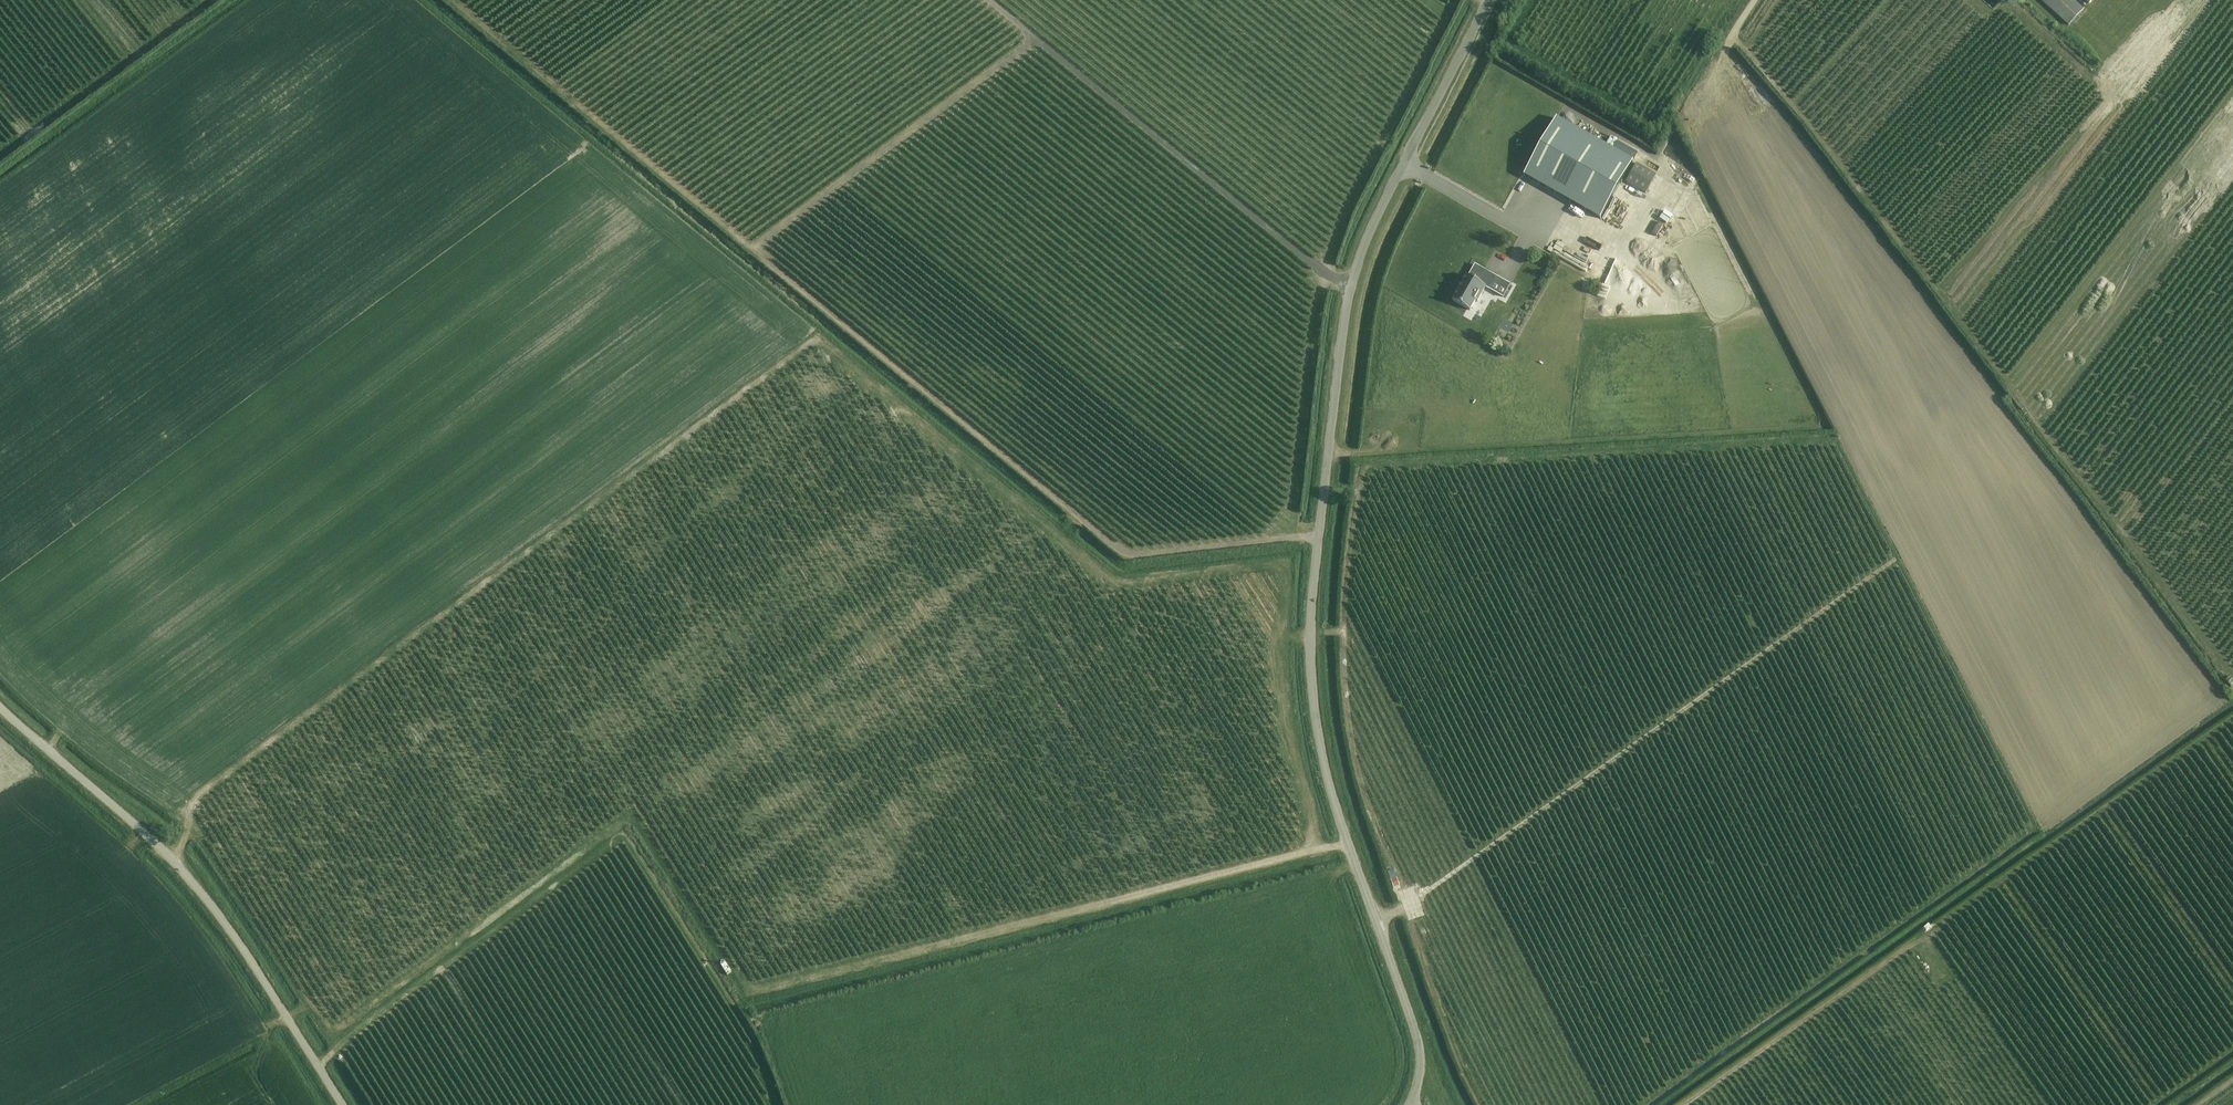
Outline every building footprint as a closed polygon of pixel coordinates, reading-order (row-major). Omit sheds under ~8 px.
[(2084,10),(2073,0),(2042,0),(2069,25),(2084,10)] [(1557,118),(1524,176),(1601,219),(1633,162),(1557,118)] [(1637,163),(1627,181),(1646,192),(1656,174),(1637,163)] [(1517,229),(1511,241),(1516,243),(1522,232),(1517,229)] [(1476,265),(1469,277),(1467,276),(1453,301),(1470,310),(1476,300),(1478,301),(1486,287),(1490,289),(1497,277),(1476,265)] [(1425,927),(1419,932),(1423,937),(1429,933),(1425,927)]
